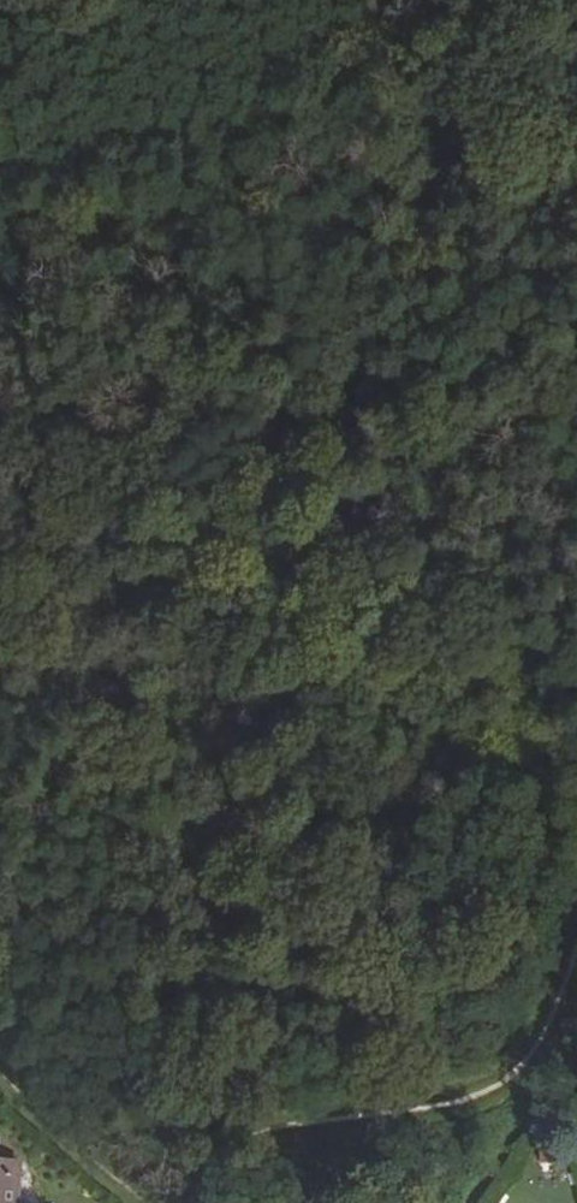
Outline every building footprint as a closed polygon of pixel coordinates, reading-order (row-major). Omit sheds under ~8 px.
[(0,1162),(0,1202),(17,1202),(20,1163),(0,1162)]
